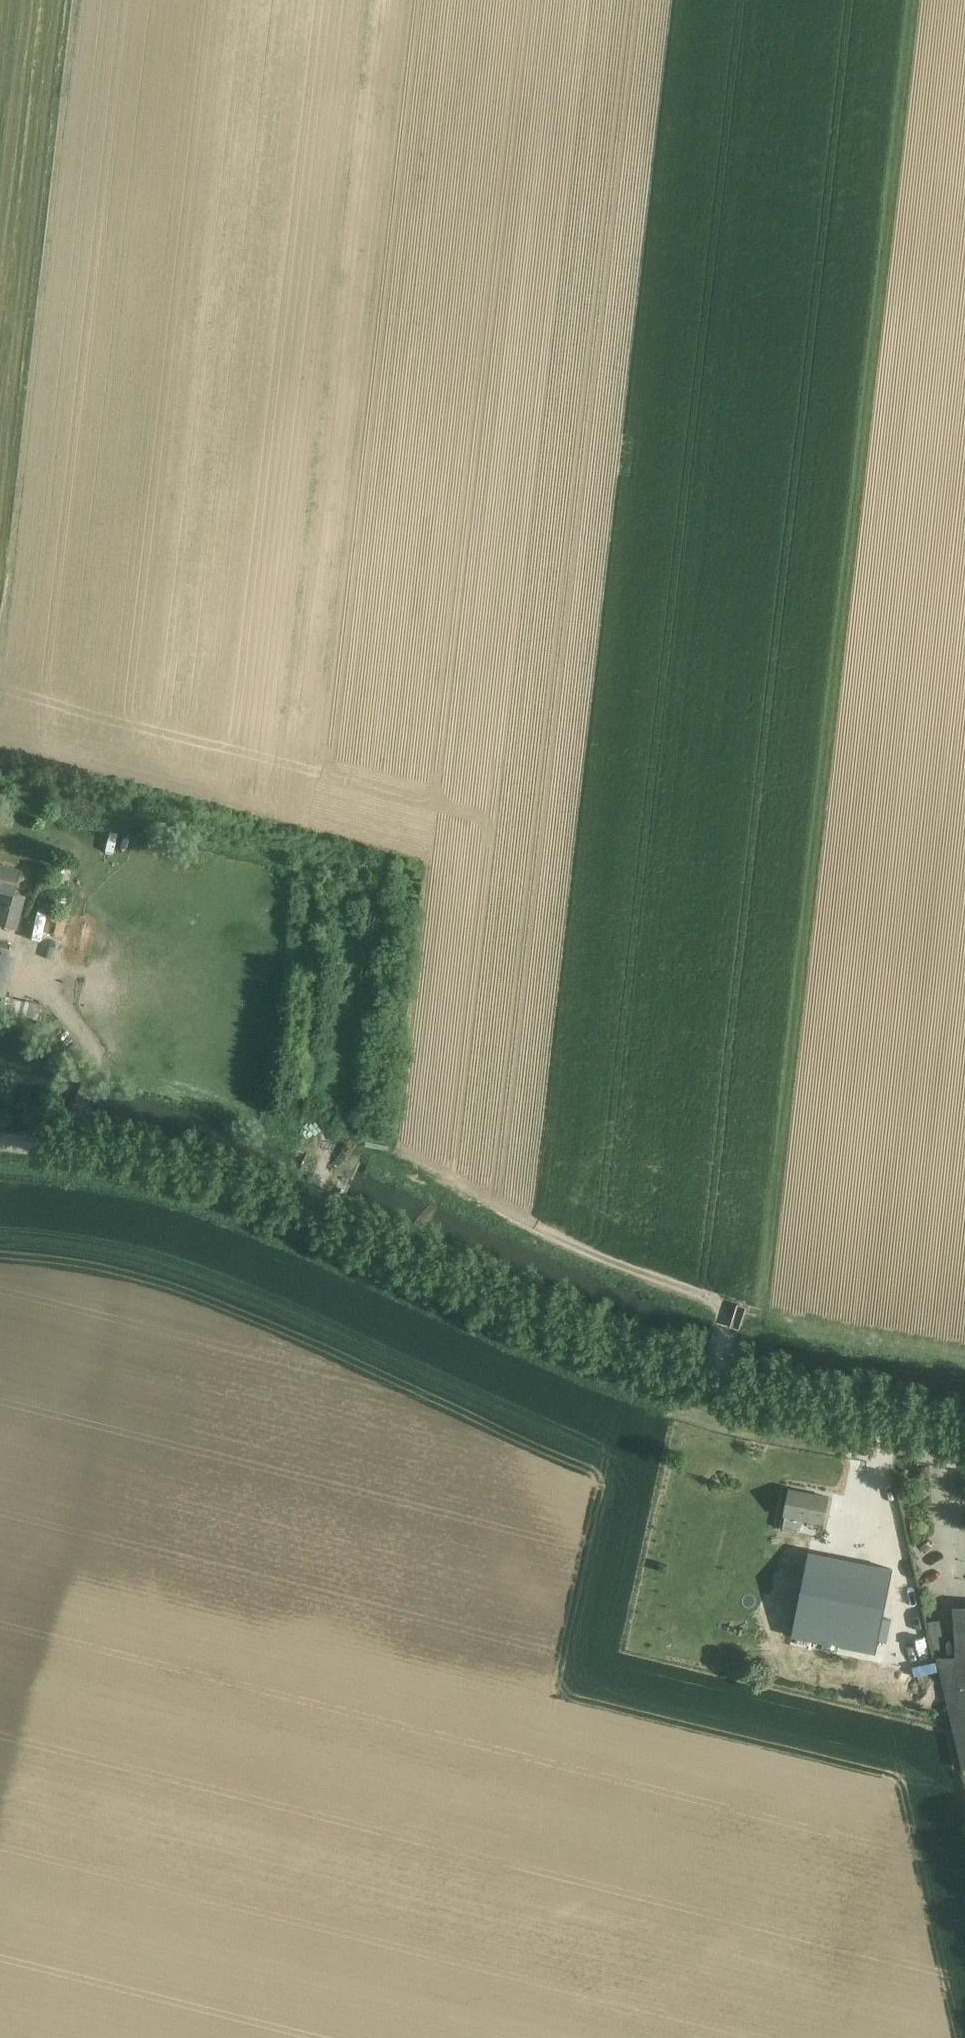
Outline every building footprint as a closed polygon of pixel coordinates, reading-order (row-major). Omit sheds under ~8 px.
[(0,903),(0,924),(16,929),(19,916),(24,897),(12,893),(18,870),(0,865),(0,892),(3,893),(0,903)] [(5,997),(15,956),(0,953),(0,995),(5,997)] [(802,1520),(823,1524),(828,1497),(827,1497),(827,1499),(806,1495),(806,1493),(790,1489),(784,1516),(786,1517),(783,1529),(800,1533),(802,1520)] [(832,1559),(810,1555),(797,1624),(818,1628),(817,1632),(888,1646),(893,1619),(906,1622),(911,1595),(891,1591),(895,1572),(832,1559)] [(954,1609),(957,1657),(937,1658),(963,1770),(964,1770),(964,1608),(954,1609)]
